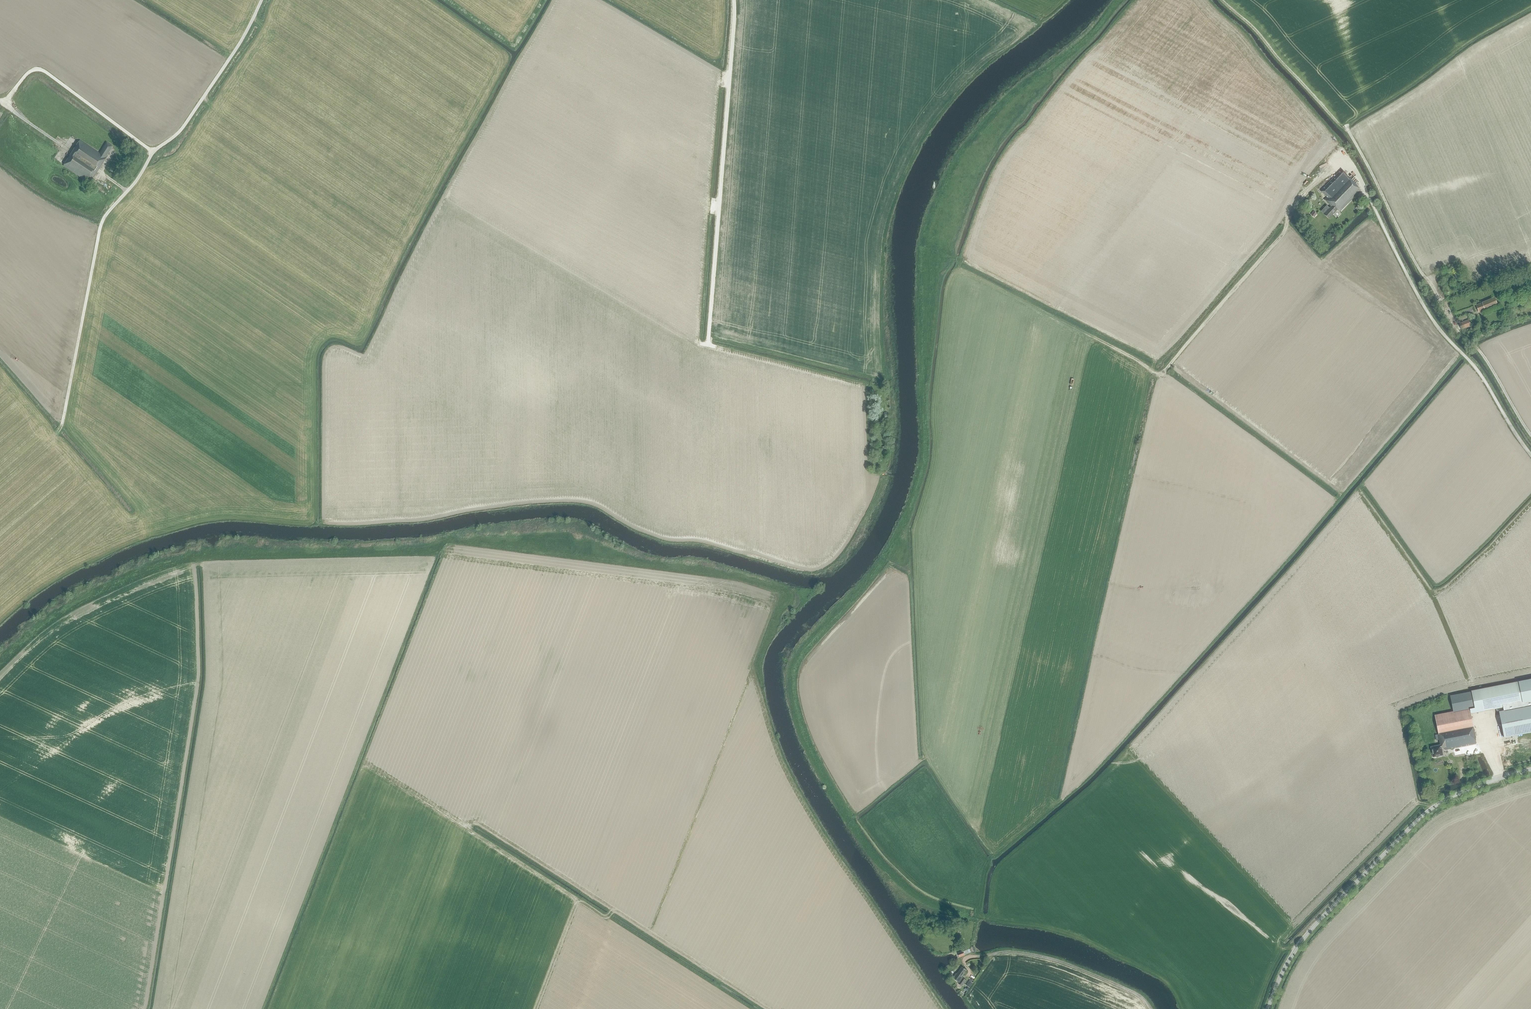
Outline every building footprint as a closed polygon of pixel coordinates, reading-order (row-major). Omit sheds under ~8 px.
[(63,166),(89,183),(106,158),(105,157),(112,146),(106,143),(99,153),(79,141),(67,159),(63,166)] [(1341,171),(1324,187),(1321,191),(1327,197),(1325,200),(1331,207),(1329,208),(1327,206),(1321,211),(1324,214),(1328,219),(1338,209),(1339,211),(1360,190),(1341,171)] [(1361,201),(1365,196),(1360,192),(1356,197),(1361,201)] [(1485,310),(1497,305),(1494,298),(1482,303),(1476,305),(1479,312),(1485,310)] [(1461,329),(1471,326),(1469,320),(1459,323),(1461,329)] [(1479,689),(1484,711),(1498,708),(1504,735),(1530,730),(1530,679),(1479,689)] [(1451,748),(1476,743),(1473,727),(1470,713),(1470,709),(1474,708),(1471,692),(1450,696),(1453,712),(1435,715),(1440,745),(1431,747),(1433,757),(1442,755),(1441,748),(1445,748),(1445,750),(1451,749),(1451,748)] [(962,967),(957,974),(956,973),(953,978),(959,982),(958,983),(962,986),(966,980),(963,978),(963,977),(962,976),(966,970),(962,967)]
